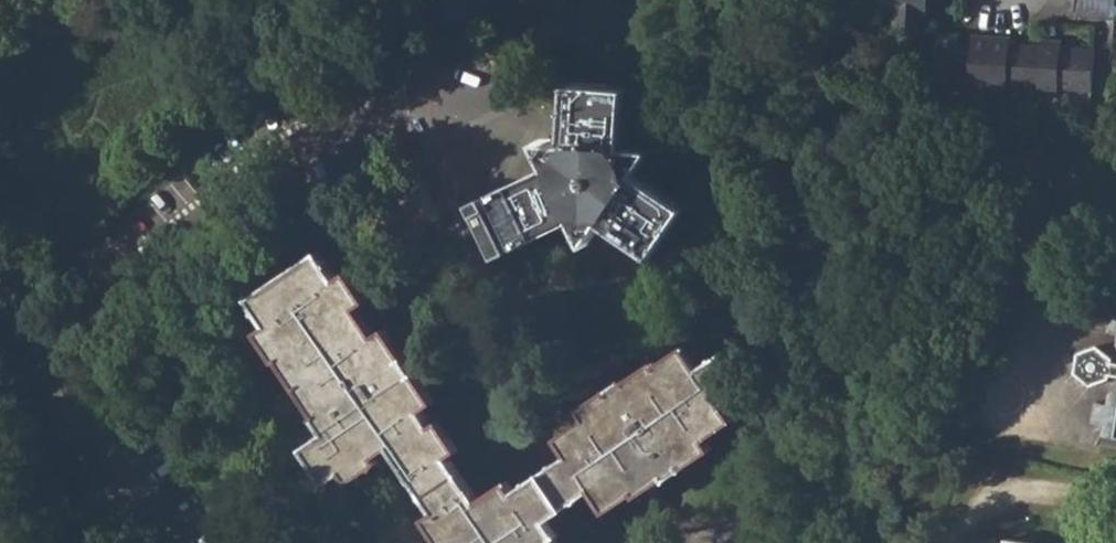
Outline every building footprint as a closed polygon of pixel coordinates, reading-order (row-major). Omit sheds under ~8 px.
[(925,33),(927,0),(882,0),(881,10),(892,11),(891,30),(925,33)] [(1114,0),(1072,0),(1071,12),(1113,14),(1114,0)] [(1038,94),(1058,95),(1058,88),(1092,90),(1095,49),(1061,48),(1061,41),(1042,40),(1041,45),(1008,44),(1008,38),(969,35),(969,41),(956,41),(957,34),(938,34),(935,87),(953,88),(953,82),(965,83),(965,89),(1005,92),(1006,85),(1038,87),(1038,94)] [(525,244),(579,219),(588,239),(647,148),(628,146),(632,87),(573,83),(570,142),(540,140),(552,164),(498,190),(508,212),(514,224),(525,244)] [(606,220),(654,255),(688,205),(640,172),(655,148),(647,148),(588,239),(590,242),(606,220)] [(475,201),(502,254),(517,248),(507,228),(501,215),(490,194),(475,201)] [(501,215),(507,228),(514,224),(508,212),(501,215)] [(413,376),(416,374),(405,357),(401,359),(383,331),(374,337),(355,309),(364,303),(345,273),(336,279),(320,252),(251,299),(269,325),(260,330),(279,360),(283,358),(320,413),(316,416),(327,432),(305,448),(327,482),(342,472),(348,480),(378,460),(376,456),(389,447),(395,454),(422,496),(433,512),(425,518),(441,542),(554,542),(553,541),(557,537),(547,522),(592,491),(605,511),(632,493),(635,495),(662,477),(665,479),(708,448),(702,437),(731,418),(721,403),(749,384),(725,350),(697,369),(684,348),(656,368),(653,364),(625,382),(622,378),(605,389),(606,394),(579,412),(586,424),(558,443),(568,457),(515,493),(509,485),(479,504),(448,456),(455,452),(453,448),(437,424),(433,427),(421,409),(431,404),(413,376)] [(1109,312),(1105,332),(1115,334),(1115,313),(1109,312)] [(1107,363),(1108,357),(1093,346),(1076,353),(1072,372),(1088,386),(1105,378),(1106,373),(1115,375),(1115,365),(1107,363)] [(1108,394),(1107,403),(1095,401),(1091,422),(1104,425),(1103,432),(1115,434),(1115,389),(1108,394)]
